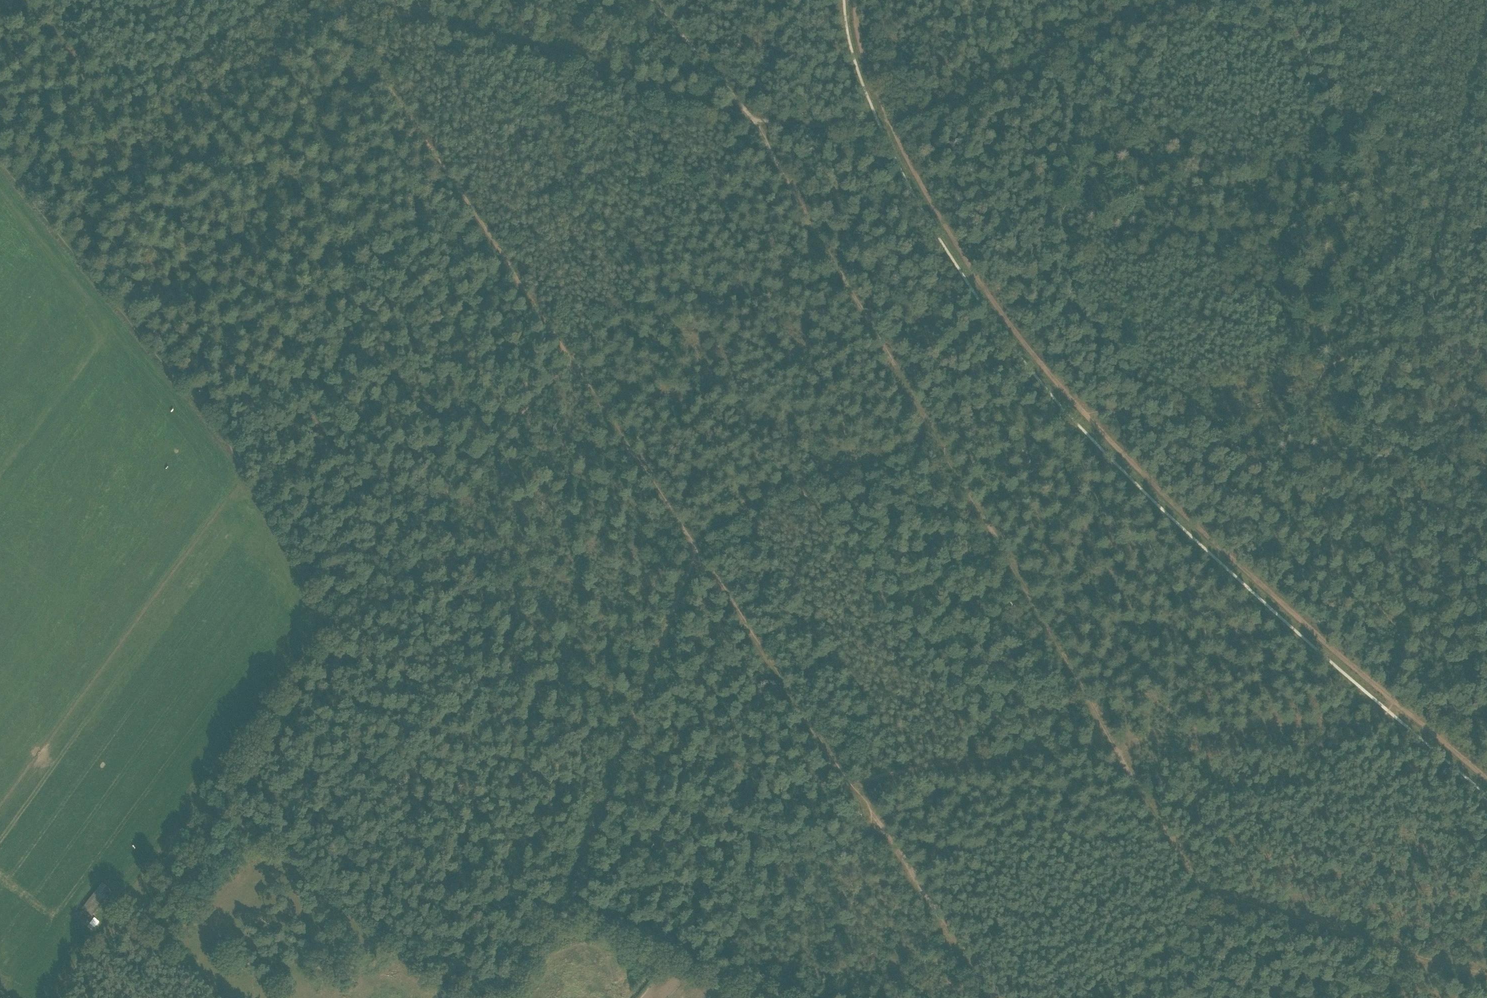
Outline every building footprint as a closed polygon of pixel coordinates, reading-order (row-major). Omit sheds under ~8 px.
[(102,883),(97,889),(103,895),(109,888),(102,883)]
